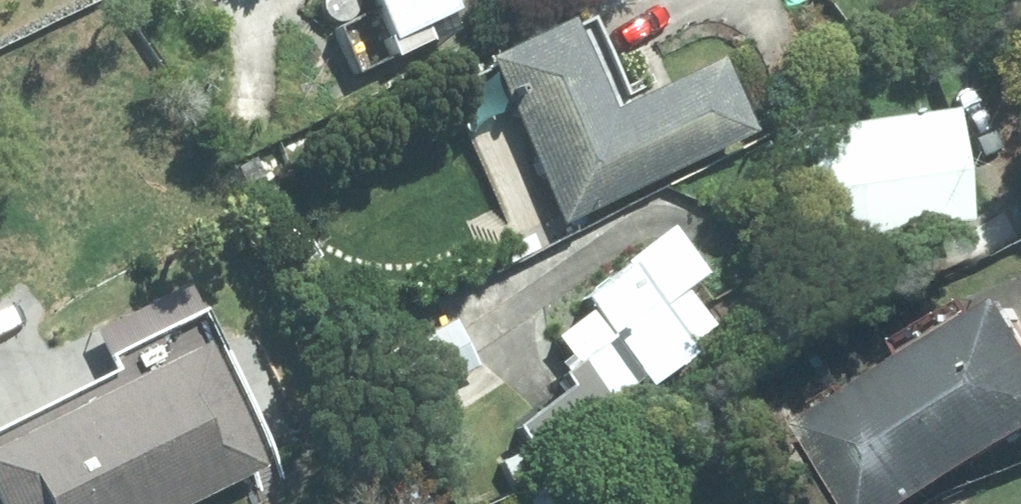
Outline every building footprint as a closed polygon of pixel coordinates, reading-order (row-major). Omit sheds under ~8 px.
[(328,13),(332,18),(337,21),(343,22),(350,21),(356,19),(360,14),(363,9),(364,3),(364,0),(325,0),(325,7),(328,13)] [(388,41),(383,44),(391,61),(431,42),(424,26),(452,13),(446,0),(369,0),(388,41)] [(565,25),(482,65),(561,228),(750,137),(713,61),(608,112),(565,25)] [(947,115),(800,135),(814,244),(961,226),(947,115)] [(684,291),(699,281),(663,233),(619,266),(624,272),(583,304),(588,311),(552,339),(573,367),(556,380),(567,392),(516,430),(553,481),(626,426),(607,402),(640,377),(648,389),(694,355),(687,347),(712,328),(684,291)] [(93,335),(120,389),(0,447),(0,503),(193,503),(260,471),(198,346),(211,338),(187,289),(93,335)] [(807,425),(855,503),(917,503),(1020,441),(1020,303),(1018,298),(807,425)] [(447,325),(374,367),(402,416),(475,376),(447,325)] [(533,503),(565,503),(557,488),(533,503)]
